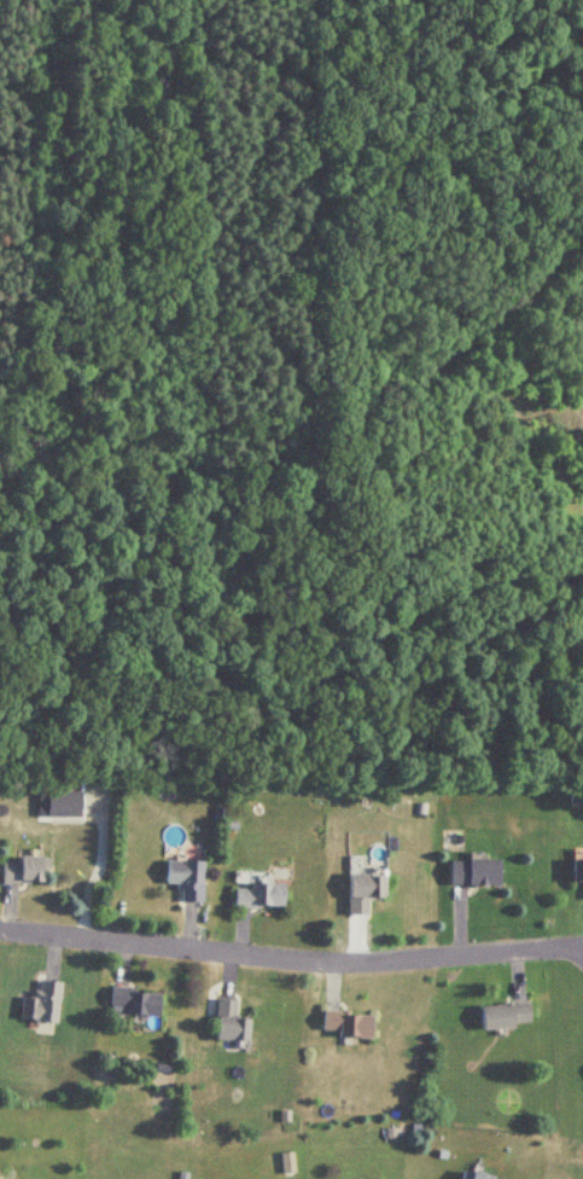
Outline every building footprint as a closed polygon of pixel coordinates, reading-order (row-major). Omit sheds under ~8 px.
[(42,857),(10,857),(10,862),(0,862),(0,884),(42,884),(42,857)] [(446,860),(446,885),(496,885),(496,860),(446,860)] [(567,883),(582,883),(582,900),(582,860),(567,860),(567,883)] [(176,885),(176,903),(196,904),(197,862),(161,861),(161,885),(176,885)] [(343,917),(362,917),(362,899),(380,899),(380,876),(343,876),(343,917)] [(230,910),(279,910),(279,885),(230,885),(230,910)] [(18,994),(16,1020),(53,1024),(57,983),(35,981),(34,995),(18,994)] [(106,1015),(155,1017),(155,993),(106,991),(106,1015)] [(232,1020),(233,1001),(213,1000),(211,1041),(245,1042),(245,1020),(232,1020)] [(526,1027),(525,1005),(477,1006),(477,1028),(526,1027)] [(367,1038),(367,1015),(318,1013),(318,1037),(367,1038)]
